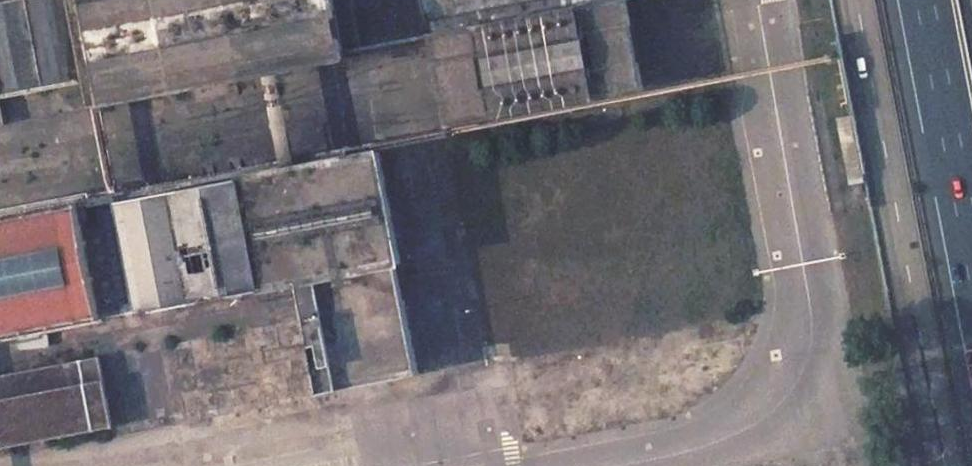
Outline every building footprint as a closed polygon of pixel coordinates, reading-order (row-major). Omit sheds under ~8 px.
[(47,63),(48,79),(70,75),(54,0),(0,0),(0,72),(47,63)] [(353,40),(346,0),(77,0),(93,89),(353,40)] [(431,17),(518,0),(428,0),(431,17)] [(645,82),(629,0),(518,0),(431,17),(450,118),(475,114),(500,109),(645,82)] [(295,157),(294,139),(308,138),(304,73),(271,75),(277,158),(295,157)] [(121,106),(100,108),(107,181),(128,180),(121,106)] [(477,129),(503,122),(500,109),(475,114),(477,129)] [(833,121),(846,187),(865,184),(853,118),(833,121)] [(100,348),(263,317),(268,350),(173,367),(185,438),(408,395),(390,292),(398,290),(379,186),(89,236),(93,260),(84,261),(99,344),(100,348)] [(99,344),(84,261),(80,238),(78,232),(0,246),(0,362),(99,344)] [(111,454),(98,383),(0,402),(0,465),(45,465),(111,454)]
